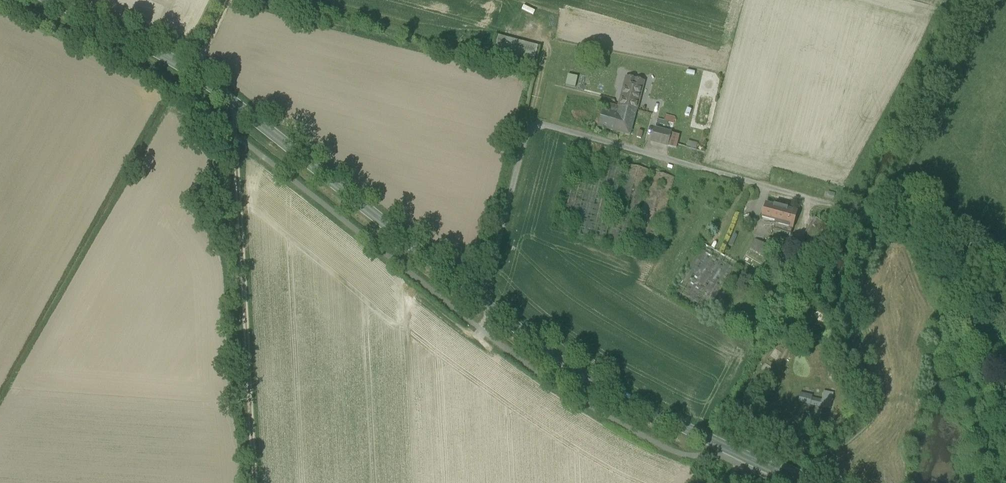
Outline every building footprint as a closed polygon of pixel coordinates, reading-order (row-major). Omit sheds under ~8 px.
[(494,52),(534,63),(538,47),(498,36),(494,52)] [(573,87),(576,77),(567,74),(564,85),(573,87)] [(627,78),(619,108),(605,104),(603,112),(603,111),(599,127),(630,136),(644,83),(627,78)] [(670,134),(655,130),(652,142),(667,146),(670,134)] [(649,171),(627,165),(607,243),(630,249),(649,171)] [(652,172),(632,249),(655,255),(675,178),(652,172)] [(797,212),(766,204),(762,219),(779,224),(778,226),(792,230),(797,212)] [(814,219),(800,242),(814,250),(827,226),(814,219)] [(776,243),(769,239),(765,246),(772,250),(776,243)] [(737,264),(703,245),(673,297),(706,316),(737,264)] [(822,391),(819,406),(829,409),(833,393),(822,391)] [(799,401),(815,405),(817,397),(801,393),(799,401)]
